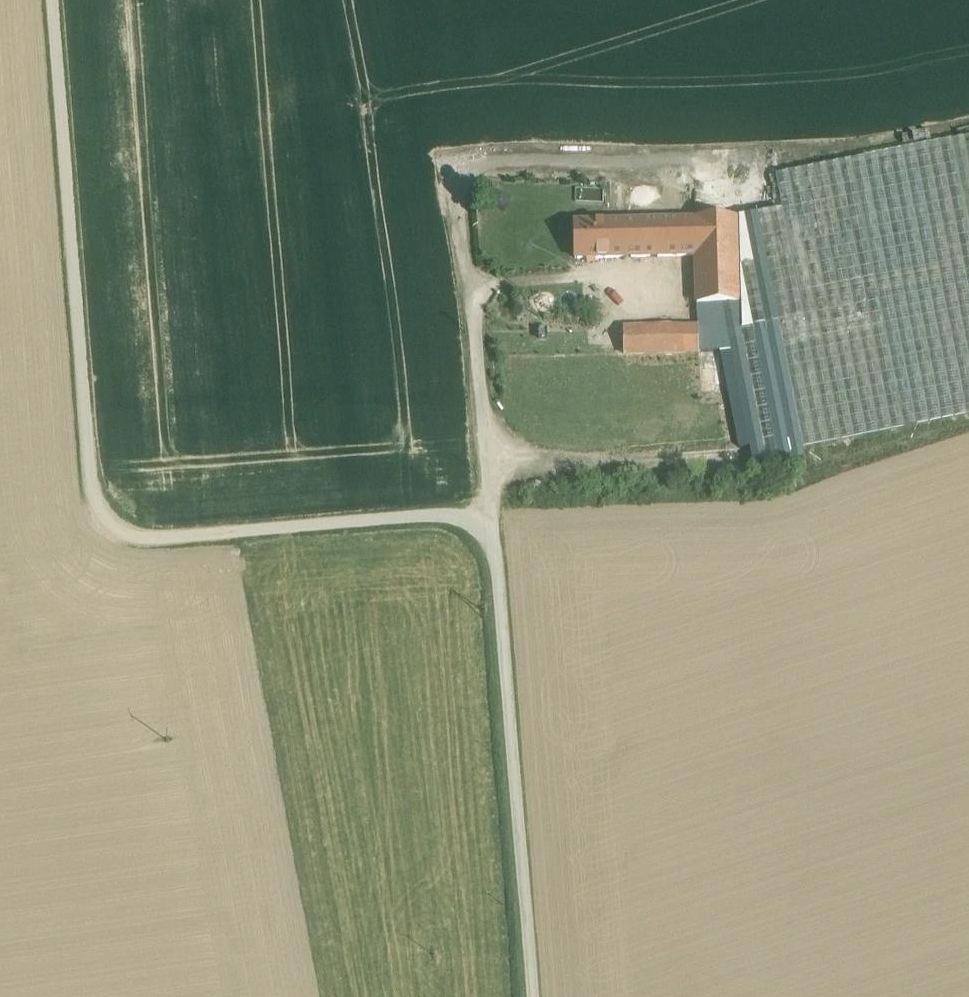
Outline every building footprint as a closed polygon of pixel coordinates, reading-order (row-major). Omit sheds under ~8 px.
[(778,177),(786,216),(752,222),(761,271),(750,273),(766,356),(788,352),(807,452),(968,421),(968,141),(778,177)] [(695,220),(625,221),(626,257),(696,256),(697,304),(739,303),(737,218),(695,219),(695,220)] [(625,221),(574,223),(575,258),(626,257),(625,221)] [(748,392),(747,327),(683,328),(684,352),(700,352),(700,393),(748,392)] [(683,328),(623,329),(624,353),(684,352),(683,328)]
